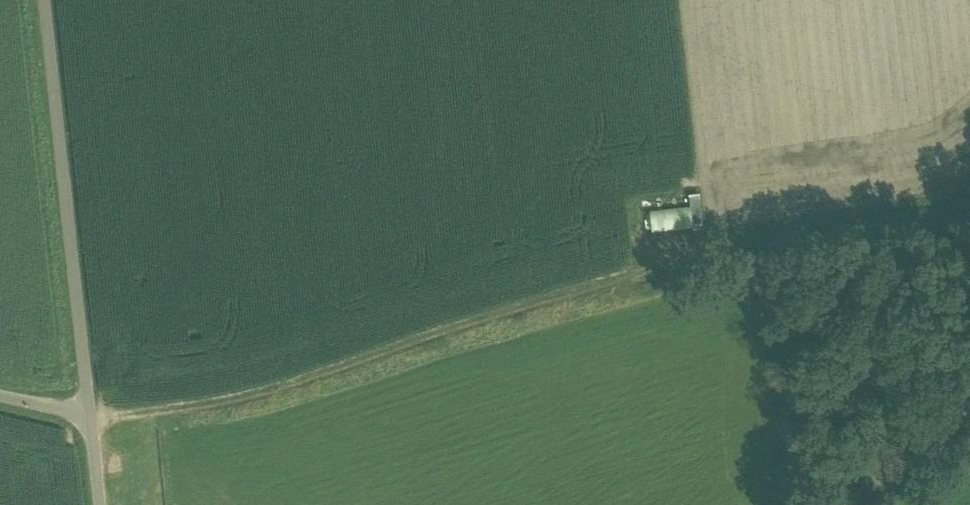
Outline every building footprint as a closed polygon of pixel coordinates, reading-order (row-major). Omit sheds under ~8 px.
[(694,206),(653,209),(654,232),(696,229),(694,206)]
